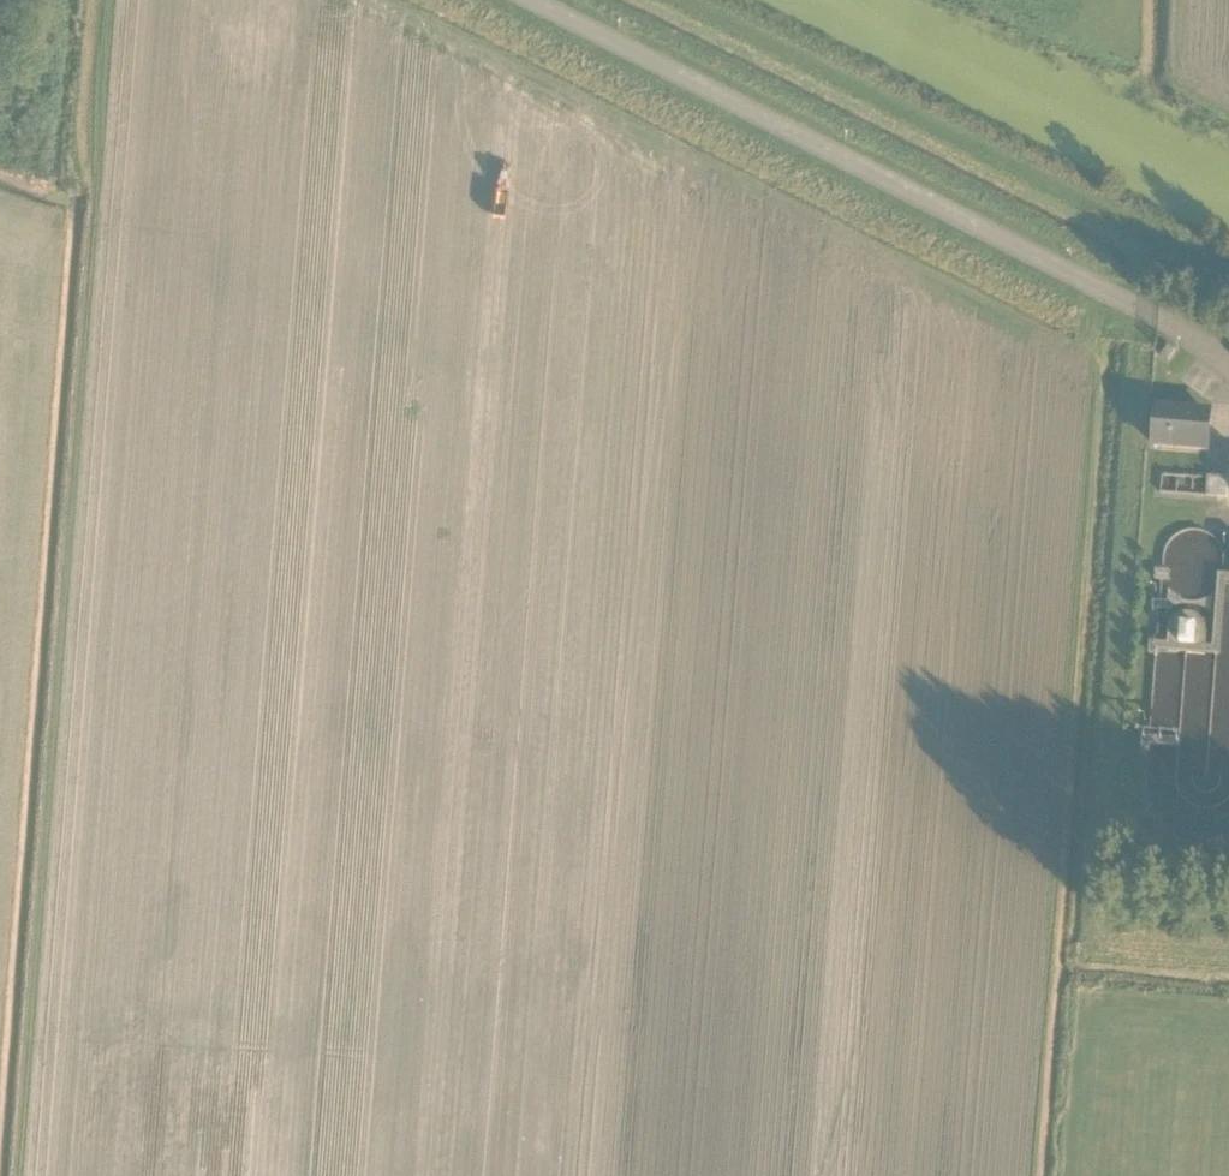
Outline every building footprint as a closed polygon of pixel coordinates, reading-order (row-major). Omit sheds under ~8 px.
[(1169,361),(1176,351),(1168,345),(1161,356),(1169,361)] [(1210,405),(1213,377),(1170,373),(1168,402),(1210,405)] [(1210,415),(1158,410),(1155,447),(1207,451),(1210,415)]
